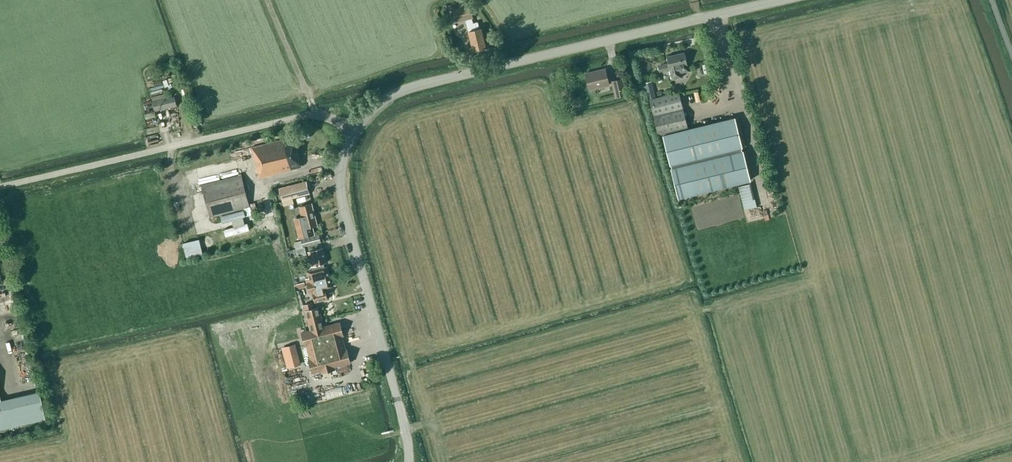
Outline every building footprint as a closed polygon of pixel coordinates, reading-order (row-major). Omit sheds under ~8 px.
[(468,32),(473,51),(486,48),(481,28),(479,29),(478,22),(473,23),(472,18),(473,18),(469,5),(453,9),(456,22),(465,20),(468,32)] [(684,52),(666,57),(668,62),(657,65),(659,72),(669,69),(672,80),(682,77),(680,73),(689,71),(684,52)] [(586,74),(589,90),(609,85),(605,69),(586,74)] [(612,81),(616,97),(625,95),(622,79),(612,81)] [(652,82),(644,83),(647,100),(655,98),(654,93),(652,82)] [(177,106),(175,96),(171,97),(170,93),(151,98),(155,111),(177,106)] [(650,100),(658,135),(687,128),(679,93),(650,100)] [(741,148),(742,148),(735,118),(663,136),(670,165),(671,165),(672,168),(671,169),(678,198),(750,181),(743,151),(742,151),(741,148)] [(251,148),(259,178),(302,167),(294,135),(283,138),(283,140),(251,148)] [(202,186),(210,218),(250,208),(251,214),(257,213),(255,202),(248,204),(241,176),(202,186)] [(309,194),(306,182),(279,188),(284,206),(293,204),(292,198),(309,194)] [(313,235),(311,227),(317,226),(311,204),(299,207),(302,217),(297,218),(298,223),(296,223),(300,238),(313,235)] [(303,245),(303,247),(306,246),(306,247),(321,243),(319,234),(301,239),(303,245)] [(306,281),(306,282),(330,277),(327,267),(323,268),(322,264),(326,263),(321,243),(306,247),(306,246),(303,247),(303,245),(293,249),(295,255),(298,255),(303,254),(305,263),(310,262),(312,271),(307,272),(308,278),(305,279),(306,281)] [(325,289),(332,287),(330,277),(306,282),(307,286),(310,286),(312,293),(314,303),(328,299),(325,289)] [(323,326),(318,307),(313,308),(312,303),(303,305),(310,330),(301,332),(305,346),(307,345),(310,359),(308,359),(312,373),(321,371),(321,373),(335,369),(334,367),(350,363),(347,349),(346,350),(342,336),(343,336),(340,322),(323,326)] [(281,343),(287,364),(301,361),(295,339),(281,343)] [(0,400),(0,424),(43,415),(38,392),(0,400)]
